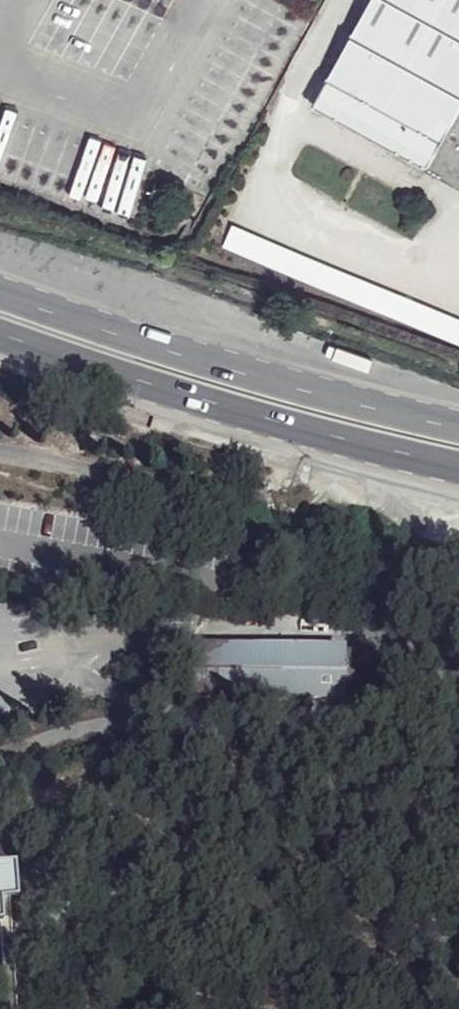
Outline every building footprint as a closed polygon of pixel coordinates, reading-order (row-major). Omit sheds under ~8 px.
[(315,96),(458,176),(458,0),(368,0),(315,96)] [(281,243),(274,267),(458,345),(458,315),(281,243)] [(350,646),(199,644),(199,694),(350,697),(350,646)] [(13,903),(11,873),(0,874),(0,903),(13,903)]
